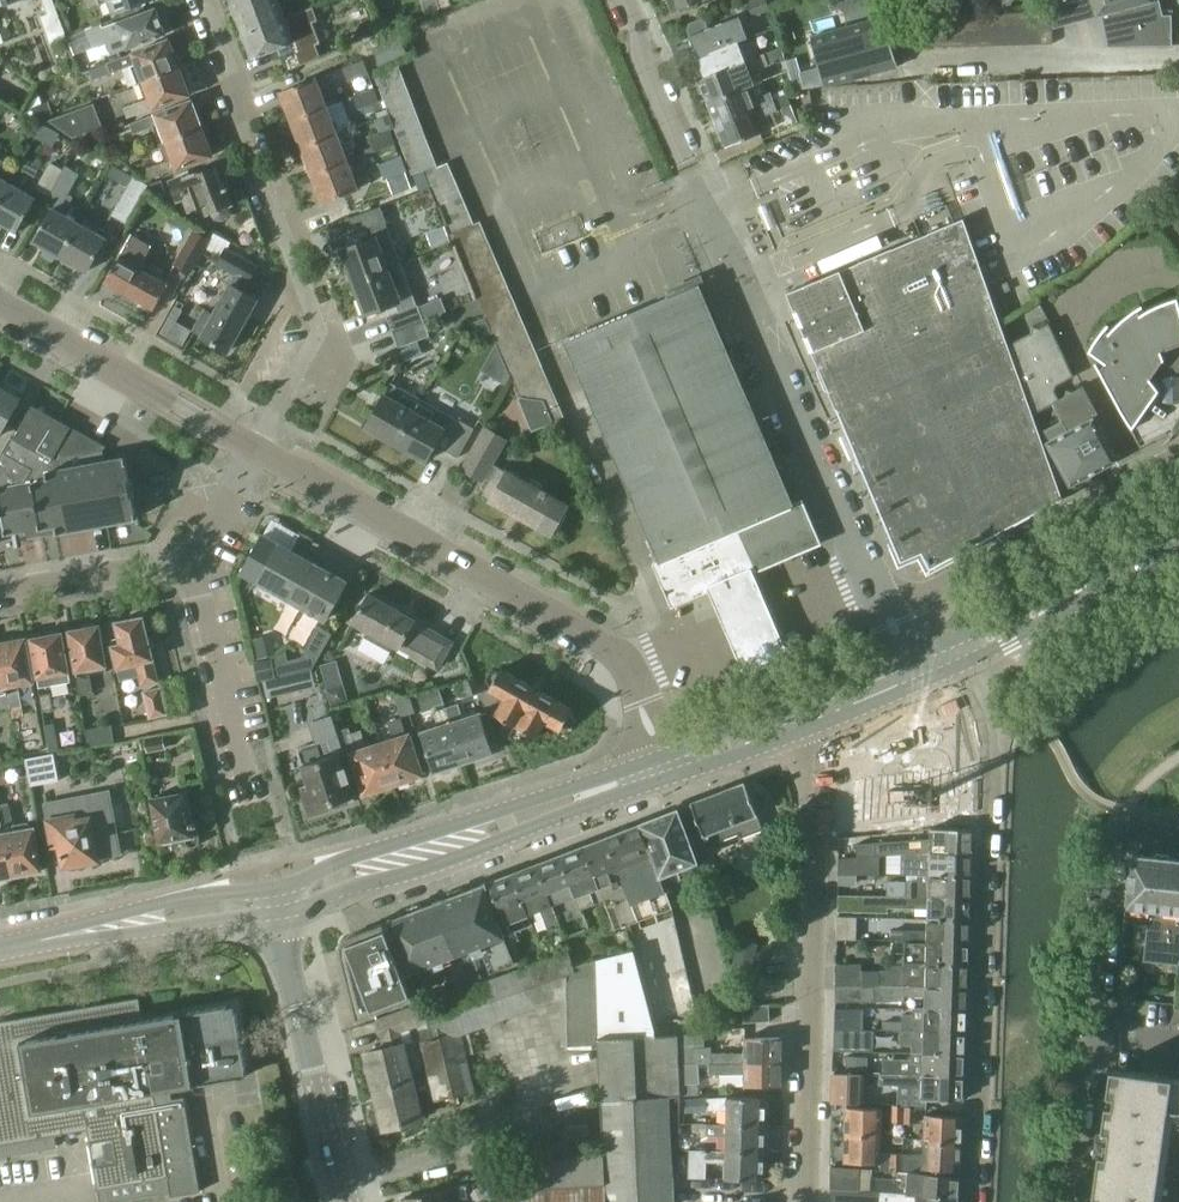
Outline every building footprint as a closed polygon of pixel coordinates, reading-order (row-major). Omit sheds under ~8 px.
[(88,8),(99,4),(97,0),(84,0),(88,8)] [(99,4),(108,1),(114,15),(153,0),(97,0),(99,4)] [(233,10),(259,0),(230,0),(233,10)] [(242,33),(284,17),(280,7),(297,0),(259,0),(233,10),(242,33)] [(673,12),(680,10),(679,8),(702,0),(668,0),(673,12)] [(769,11),(766,0),(747,0),(746,0),(751,17),(769,11)] [(1052,28),(1101,15),(1107,47),(1172,45),(1172,14),(1163,15),(1159,0),(1154,0),(1045,0),(1047,13),(1051,12),(1052,28)] [(85,28),(92,48),(123,37),(127,47),(165,33),(163,30),(167,27),(164,18),(159,18),(155,7),(102,26),(101,23),(85,28)] [(293,41),(289,30),(316,20),(312,7),(284,17),(242,33),(251,57),(270,50),(273,60),(281,57),(286,70),(319,55),(314,41),(296,49),(293,41)] [(1051,12),(1047,13),(1038,13),(1038,44),(1052,44),(1052,28),(1051,12)] [(1010,13),(996,14),(997,45),(1010,44),(1010,13)] [(1024,13),(1010,13),(1010,44),(1024,44),(1024,13)] [(1038,13),(1024,13),(1024,44),(1038,44),(1038,13)] [(969,45),(968,14),(954,15),(955,46),(969,45)] [(969,45),(983,45),(982,14),(968,14),(969,45)] [(996,14),(982,14),(983,45),(997,45),(996,14)] [(940,46),(940,15),(926,16),(927,46),(940,46)] [(955,46),(954,15),(940,15),(940,46),(955,46)] [(689,36),(697,57),(748,37),(739,16),(708,28),(705,22),(699,19),(689,23),(687,29),(689,36)] [(902,16),(913,47),(927,46),(926,16),(902,16)] [(813,37),(825,86),(826,86),(855,78),(867,74),(897,66),(883,17),(836,30),(813,37)] [(371,46),(379,64),(406,51),(398,35),(371,46)] [(699,64),(694,66),(699,79),(746,60),(741,47),(750,43),(748,37),(697,57),(696,58),(699,64)] [(825,86),(813,37),(791,44),(802,88),(825,86)] [(132,52),(107,62),(107,63),(110,72),(122,68),(128,85),(142,79),(178,66),(182,64),(176,49),(172,51),(168,41),(167,39),(132,52)] [(746,60),(699,79),(708,103),(752,85),(747,73),(768,65),(764,53),(746,60)] [(341,66),(347,81),(368,73),(362,58),(341,66)] [(149,97),(123,106),(127,117),(152,107),(188,93),(184,81),(188,80),(182,64),(178,66),(142,79),(149,97)] [(373,73),(374,77),(377,85),(402,76),(397,64),(373,73)] [(382,98),(407,89),(402,76),(377,85),(378,87),(382,98)] [(315,77),(279,91),(290,119),(325,105),(315,77)] [(752,85),(708,103),(716,122),(772,101),(772,99),(769,93),(767,94),(762,81),(752,85)] [(375,88),(352,96),(357,109),(358,110),(380,102),(375,88)] [(407,89),(382,98),(387,109),(387,110),(412,102),(407,89)] [(804,90),(803,90),(792,94),(797,108),(809,104),(804,90)] [(772,101),(716,122),(726,147),(767,130),(762,117),(790,105),(786,95),(786,94),(772,99),(772,101)] [(155,113),(130,123),(133,134),(153,126),(159,124),(165,140),(201,127),(205,125),(200,110),(195,112),(191,101),(190,100),(155,113)] [(52,113),(48,101),(32,107),(36,119),(52,113)] [(387,110),(392,123),(417,114),(412,102),(387,110)] [(103,127),(93,104),(48,120),(72,137),(103,127)] [(336,132),(325,105),(290,119),(300,146),(336,132)] [(421,127),(417,114),(392,123),(396,136),(421,127)] [(172,158),(146,167),(150,178),(175,168),(211,154),(206,142),(211,141),(205,125),(201,127),(165,140),(172,158)] [(421,127),(396,136),(401,148),(426,139),(421,127)] [(389,129),(368,137),(373,150),(395,142),(389,129)] [(336,132),(300,146),(311,174),(347,160),(336,132)] [(426,139),(401,148),(406,161),(431,152),(426,139)] [(431,152),(406,161),(410,172),(422,167),(424,171),(436,166),(431,152)] [(399,157),(378,164),(384,178),(405,170),(399,157)] [(357,187),(347,160),(311,174),(321,202),(357,187)] [(49,195),(63,169),(61,168),(50,162),(35,188),(46,194),(49,195)] [(168,181),(174,198),(184,194),(190,210),(205,204),(207,210),(209,209),(214,217),(218,219),(223,218),(226,215),(228,211),(225,203),(228,202),(223,188),(228,186),(221,169),(216,171),(213,163),(184,174),(185,176),(168,181)] [(436,166),(424,171),(429,183),(452,173),(447,163),(437,168),(436,166)] [(63,169),(49,195),(56,199),(63,203),(68,194),(79,173),(64,165),(63,169)] [(414,178),(399,184),(404,196),(428,188),(431,187),(429,183),(424,171),(422,167),(410,172),(410,174),(412,174),(413,177),(414,178)] [(429,183),(431,187),(428,188),(432,196),(457,185),(452,173),(429,183)] [(126,224),(147,185),(132,177),(111,215),(126,224)] [(35,197),(8,182),(0,196),(0,226),(2,227),(4,224),(16,231),(35,197)] [(457,185),(432,196),(438,208),(462,198),(457,185)] [(462,198),(438,208),(443,221),(467,210),(462,198)] [(374,235),(339,248),(351,281),(400,262),(385,221),(386,220),(380,205),(348,217),(354,233),(370,226),(374,235)] [(51,207),(32,240),(46,247),(43,252),(56,258),(58,254),(59,255),(78,222),(64,214),(52,207),(51,207)] [(443,221),(449,233),(473,223),(467,210),(443,221)] [(582,216),(535,233),(543,253),(589,235),(582,216)] [(985,282),(962,220),(787,291),(893,545),(895,544),(901,559),(921,549),(930,567),(1063,498),(1033,414),(1008,344),(985,282)] [(78,222),(59,255),(63,257),(61,261),(73,268),(75,264),(86,270),(105,237),(78,222)] [(484,232),(480,223),(450,236),(454,245),(484,232)] [(190,236),(174,262),(191,272),(210,240),(210,239),(193,229),(190,235),(190,236)] [(489,245),(484,232),(454,245),(459,258),(489,245)] [(117,255),(103,280),(137,299),(135,302),(148,310),(150,306),(153,308),(168,283),(142,269),(154,248),(129,233),(117,255)] [(495,257),(489,245),(459,258),(464,270),(495,257)] [(215,262),(235,273),(212,314),(204,310),(192,331),(227,350),(255,299),(240,291),(253,267),(222,250),(215,262)] [(501,271),(495,257),(464,270),(470,284),(501,271)] [(416,303),(400,262),(351,281),(364,313),(398,300),(401,309),(385,315),(397,347),(429,335),(417,303),(416,303)] [(501,271),(470,284),(477,299),(507,285),(501,271)] [(1010,290),(1007,282),(998,286),(1001,294),(1010,290)] [(631,490),(705,458),(761,434),(697,284),(567,340),(569,344),(631,490)] [(507,285),(477,299),(483,313),(513,300),(507,285)] [(1178,295),(1171,297),(1167,299),(1158,302),(1150,306),(1144,309),(1140,312),(1137,305),(1131,309),(1128,312),(1123,316),(1117,321),(1113,326),(1108,330),(1104,325),(1102,328),(1099,332),(1095,337),(1092,343),(1089,349),(1104,361),(1099,368),(1141,445),(1178,424),(1178,300),(1178,295)] [(513,300),(483,313),(489,327),(520,314),(513,300)] [(520,314),(489,327),(495,342),(526,329),(520,314)] [(1089,473),(1116,459),(1094,418),(1099,414),(1082,385),(1074,391),(1066,389),(1065,396),(1059,399),(1055,389),(1057,384),(1073,375),(1048,323),(1040,328),(1033,326),(1031,333),(1008,344),(1033,414),(1052,403),(1054,407),(1052,414),(1059,415),(1062,420),(1043,430),(1049,439),(1046,441),(1070,483),(1071,483),(1079,486),(1088,481),(1089,473)] [(526,329),(495,342),(501,356),(532,343),(526,329)] [(532,343),(501,356),(507,371),(538,357),(532,343)] [(538,357),(507,371),(513,385),(544,372),(538,357)] [(544,372),(513,385),(519,399),(550,386),(544,372)] [(365,427),(395,444),(421,398),(392,382),(386,392),(385,392),(365,427)] [(14,429),(6,424),(21,399),(16,396),(17,393),(4,386),(2,388),(0,387),(0,456),(18,430),(14,429)] [(519,399),(526,413),(557,400),(550,386),(519,399)] [(458,457),(474,426),(421,398),(395,444),(425,461),(444,429),(451,433),(445,445),(443,449),(458,457)] [(563,415),(557,400),(526,413),(532,428),(563,415)] [(5,533),(25,529),(28,537),(59,531),(135,517),(137,517),(126,456),(124,456),(106,459),(104,451),(107,446),(32,404),(18,430),(0,456),(0,457),(0,534),(5,533)] [(554,533),(555,532),(551,530),(566,504),(553,497),(554,495),(540,487),(542,483),(532,477),(529,483),(492,462),(505,438),(485,426),(462,466),(482,478),(484,476),(491,480),(485,492),(483,491),(482,493),(496,500),(494,503),(507,510),(509,507),(522,515),(520,517),(533,525),(534,522),(554,533)] [(792,506),(761,434),(705,458),(736,529),(752,568),(817,541),(808,520),(807,521),(799,503),(792,506)] [(631,490),(661,561),(736,529),(705,458),(631,490)] [(661,561),(656,563),(672,603),(706,588),(752,568),(736,529),(661,561)] [(324,619),(346,580),(313,562),(316,557),(295,545),(292,550),(263,533),(241,572),(324,619)] [(369,594),(353,621),(369,630),(365,637),(391,652),(395,644),(401,647),(400,648),(437,669),(453,642),(416,620),(416,621),(369,594)] [(141,684),(158,680),(142,616),(116,621),(122,643),(112,645),(118,667),(116,667),(120,681),(140,676),(141,684)] [(106,664),(99,624),(69,630),(76,669),(106,664)] [(319,656),(332,632),(317,624),(305,647),(305,648),(319,656)] [(31,637),(30,637),(38,678),(37,678),(39,687),(71,681),(70,672),(69,672),(62,631),(58,632),(55,630),(47,631),(46,634),(31,637)] [(0,642),(0,651),(11,708),(22,706),(18,683),(32,680),(25,638),(24,638),(22,638),(20,636),(11,638),(10,641),(0,642)] [(319,656),(305,648),(301,656),(272,662),(276,677),(312,668),(319,656)] [(11,708),(0,651),(0,710),(11,708)] [(338,661),(324,664),(329,685),(343,681),(338,661)] [(491,689),(480,691),(489,715),(496,714),(504,718),(525,681),(500,668),(499,671),(489,671),(486,679),(490,686),(489,688),(491,689)] [(89,673),(76,675),(77,677),(80,695),(93,693),(90,675),(89,673)] [(474,678),(463,681),(467,696),(478,692),(474,678)] [(504,718),(506,719),(500,731),(519,742),(525,730),(527,731),(548,695),(525,681),(504,718)] [(142,691),(149,719),(167,715),(161,686),(142,691)] [(327,689),(325,690),(330,707),(348,702),(346,693),(334,687),(327,689)] [(39,694),(42,711),(54,708),(51,692),(39,694)] [(544,720),(560,729),(562,726),(571,726),(576,719),(571,711),(572,709),(548,695),(527,731),(536,735),(544,720)] [(406,699),(410,714),(421,711),(416,696),(406,699)] [(463,716),(459,704),(446,708),(463,759),(475,756),(479,759),(488,756),(491,750),(493,750),(480,710),(463,716)] [(420,730),(433,769),(437,768),(441,772),(450,768),(451,764),(463,759),(446,708),(434,711),(437,724),(420,730)] [(337,732),(332,715),(310,722),(317,743),(315,744),(294,751),(305,786),(303,787),(307,800),(303,801),(307,816),(329,809),(327,805),(352,797),(346,780),(352,778),(345,755),(337,732)] [(396,782),(398,786),(410,782),(409,778),(422,773),(409,733),(406,734),(401,718),(387,722),(393,738),(380,742),(393,783),(396,782)] [(59,749),(55,722),(45,724),(48,750),(59,749)] [(114,741),(111,723),(84,729),(87,746),(114,741)] [(337,732),(345,755),(352,753),(364,792),(378,788),(380,792),(392,787),(391,784),(393,783),(380,742),(366,747),(361,730),(350,733),(349,729),(337,732)] [(140,737),(143,754),(166,749),(163,732),(140,737)] [(840,754),(839,839),(932,829),(972,830),(973,740),(917,739),(917,742),(885,741),(885,745),(840,754)] [(25,758),(31,786),(59,780),(54,752),(25,758)] [(748,791),(744,782),(690,803),(676,809),(697,859),(714,852),(710,844),(739,832),(741,837),(763,828),(755,807),(759,803),(754,790),(748,791)] [(88,800),(46,807),(49,821),(54,848),(61,846),(64,866),(78,863),(81,868),(96,865),(97,860),(99,859),(98,858),(121,854),(116,831),(112,832),(105,792),(87,795),(88,800)] [(199,837),(195,818),(190,819),(187,793),(150,799),(158,842),(161,841),(161,843),(185,838),(186,841),(186,843),(187,843),(190,845),(192,845),(193,845),(196,845),(197,844),(198,843),(199,843),(199,841),(199,840),(199,837)] [(0,808),(0,818),(1,821),(3,833),(4,832),(8,855),(12,875),(25,872),(28,876),(36,874),(40,869),(42,869),(34,827),(29,828),(15,830),(14,825),(10,806),(0,808)] [(676,809),(640,823),(660,875),(664,885),(678,880),(679,881),(701,871),(696,861),(698,861),(697,859),(676,809)] [(5,880),(8,876),(12,875),(8,855),(4,832),(3,833),(1,821),(0,818),(0,881),(5,880)] [(639,920),(671,907),(664,885),(660,875),(640,823),(608,835),(639,920)] [(899,841),(872,842),(873,854),(873,855),(879,855),(890,854),(899,853),(902,853),(926,851),(971,852),(972,830),(932,829),(931,840),(899,841)] [(614,929),(634,922),(639,920),(608,835),(584,844),(605,901),(604,901),(614,929)] [(584,844),(561,853),(581,910),(604,901),(605,901),(584,844)] [(902,853),(901,875),(918,875),(970,874),(971,852),(926,851),(902,853)] [(581,910),(561,853),(537,862),(552,903),(564,899),(567,910),(565,911),(568,920),(582,915),(581,910)] [(879,855),(873,855),(873,854),(838,857),(838,874),(879,874),(879,855)] [(1178,964),(1178,859),(1131,854),(1130,855),(1129,859),(1131,859),(1124,920),(1147,923),(1144,961),(1178,964)] [(537,862),(515,871),(529,912),(540,908),(548,929),(560,925),(552,903),(537,862)] [(516,932),(532,925),(528,913),(529,912),(515,871),(488,882),(505,922),(512,942),(519,940),(516,932)] [(907,882),(906,895),(970,897),(970,874),(918,875),(918,876),(917,882),(907,882)] [(485,884),(437,902),(457,953),(468,985),(482,980),(474,960),(470,962),(468,958),(475,955),(478,954),(482,964),(486,962),(490,973),(514,964),(503,935),(504,935),(485,884)] [(838,894),(837,910),(888,912),(888,906),(888,895),(838,894)] [(888,895),(888,906),(929,908),(928,918),(969,919),(970,897),(906,895),(888,895)] [(437,902),(389,921),(408,972),(430,963),(433,970),(446,965),(443,958),(456,953),(457,953),(437,902)] [(892,929),(891,939),(905,940),(928,941),(968,942),(969,919),(928,918),(928,930),(892,929)] [(373,925),(348,935),(345,936),(344,937),(343,938),(342,939),(341,941),(340,943),(340,945),(340,947),(340,948),(340,950),(356,1017),(411,996),(385,927),(384,927),(382,922),(373,926),(373,925)] [(905,953),(892,952),(891,963),(967,964),(968,942),(928,941),(905,940),(905,953)] [(633,949),(595,959),(597,1037),(656,1035),(633,949)] [(430,1025),(434,1035),(423,1039),(420,1040),(428,1076),(432,1092),(434,1100),(476,1091),(462,1034),(560,999),(561,1045),(598,1043),(597,1037),(595,959),(573,965),(568,950),(482,980),(468,985),(424,1000),(421,1001),(429,1023),(430,1025)] [(891,970),(879,970),(880,986),(904,986),(967,986),(967,964),(891,963),(891,970)] [(835,987),(861,986),(861,964),(835,964),(835,986),(835,987)] [(835,987),(836,1002),(861,1001),(861,986),(835,987)] [(874,1001),(904,1001),(904,997),(904,986),(880,986),(879,986),(874,986),(874,1001)] [(904,986),(904,997),(925,997),(925,1008),(966,1009),(967,986),(904,986)] [(85,1129),(95,1189),(97,1189),(100,1201),(112,1201),(170,1192),(171,1196),(200,1191),(184,1097),(172,1099),(170,1088),(245,1076),(244,1068),(234,1004),(181,1013),(141,1019),(137,997),(15,1017),(15,1019),(0,1021),(0,1144),(85,1129)] [(421,1001),(416,1003),(376,1017),(384,1038),(384,1040),(402,1033),(418,1027),(429,1023),(421,1001)] [(770,1021),(769,1004),(742,1005),(743,1022),(770,1021)] [(901,1022),(901,1030),(965,1031),(966,1009),(925,1008),(925,1009),(913,1008),(913,1015),(901,1015),(901,1022)] [(714,1011),(715,1025),(736,1023),(735,1009),(714,1011)] [(430,1025),(419,1029),(423,1039),(434,1035),(430,1025)] [(899,1045),(911,1045),(911,1052),(964,1053),(965,1031),(882,1029),(901,1031),(899,1045)] [(834,1030),(833,1050),(872,1052),(872,1031),(834,1030)] [(386,1046),(364,1052),(370,1073),(368,1073),(371,1087),(373,1087),(374,1090),(413,1080),(402,1033),(384,1040),(386,1046)] [(598,1043),(600,1099),(604,1148),(606,1201),(675,1201),(671,1151),(678,1150),(681,1095),(680,1083),(679,1063),(677,1034),(677,1033),(656,1035),(597,1037),(598,1043)] [(703,1033),(677,1034),(679,1063),(696,1063),(697,1063),(709,1063),(709,1053),(712,1053),(712,1049),(705,1049),(704,1049),(703,1035),(703,1033)] [(712,1053),(709,1053),(709,1063),(744,1062),(744,1061),(780,1061),(780,1037),(745,1037),(744,1053),(712,1053)] [(911,1060),(900,1060),(900,1074),(964,1076),(964,1053),(911,1052),(911,1060)] [(885,1074),(900,1074),(900,1060),(872,1059),(871,1074),(880,1074),(885,1074)] [(744,1061),(744,1062),(709,1063),(710,1073),(744,1074),(744,1085),(780,1084),(780,1061),(744,1061)] [(697,1063),(696,1063),(679,1063),(680,1083),(698,1082),(697,1063)] [(1110,1068),(1106,1094),(1113,1095),(1112,1105),(1105,1104),(1101,1129),(1108,1130),(1105,1154),(1098,1153),(1091,1201),(1099,1201),(1098,1201),(1154,1201),(1167,1108),(1178,1110),(1178,1078),(1172,1077),(1110,1068)] [(864,1074),(833,1074),(833,1102),(863,1102),(864,1074)] [(885,1074),(880,1074),(879,1085),(889,1086),(922,1087),(922,1098),(963,1099),(964,1076),(900,1074),(885,1074)] [(413,1080),(374,1090),(378,1110),(377,1110),(380,1125),(382,1124),(383,1128),(422,1118),(417,1096),(432,1092),(428,1076),(413,1080)] [(727,1110),(726,1123),(764,1125),(765,1097),(727,1096),(727,1097),(686,1100),(686,1112),(727,1110)] [(846,1106),(846,1134),(882,1136),(882,1123),(882,1107),(879,1107),(846,1106)] [(904,1124),(904,1107),(903,1107),(892,1106),(891,1123),(903,1124),(904,1124)] [(904,1124),(917,1124),(917,1108),(904,1107),(904,1124)] [(960,1143),(961,1116),(925,1114),(924,1141),(960,1143)] [(726,1136),(725,1151),(763,1152),(764,1125),(726,1123),(726,1124),(706,1123),(706,1135),(726,1136)] [(846,1134),(845,1161),(880,1163),(880,1169),(885,1170),(901,1171),(902,1154),(881,1154),(882,1136),(846,1134)] [(902,1154),(901,1171),(921,1172),(921,1168),(958,1170),(960,1143),(924,1141),(923,1155),(902,1154)] [(604,1148),(518,1167),(520,1201),(606,1201),(604,1148)] [(689,1150),(688,1178),(706,1179),(706,1162),(721,1162),(722,1151),(707,1151),(689,1150)] [(725,1178),(762,1180),(763,1152),(725,1151),(725,1178)] [(831,1187),(831,1188),(859,1190),(860,1183),(860,1178),(860,1169),(831,1168),(831,1187)] [(921,1172),(901,1171),(901,1178),(871,1175),(870,1190),(957,1197),(959,1176),(921,1172)] [(401,1198),(402,1201),(455,1201),(458,1201),(457,1199),(468,1197),(467,1197),(465,1185),(442,1189),(401,1198)] [(870,1190),(859,1190),(831,1188),(830,1201),(880,1201),(881,1191),(870,1190)] [(957,1197),(881,1191),(880,1201),(957,1201),(957,1197)]
